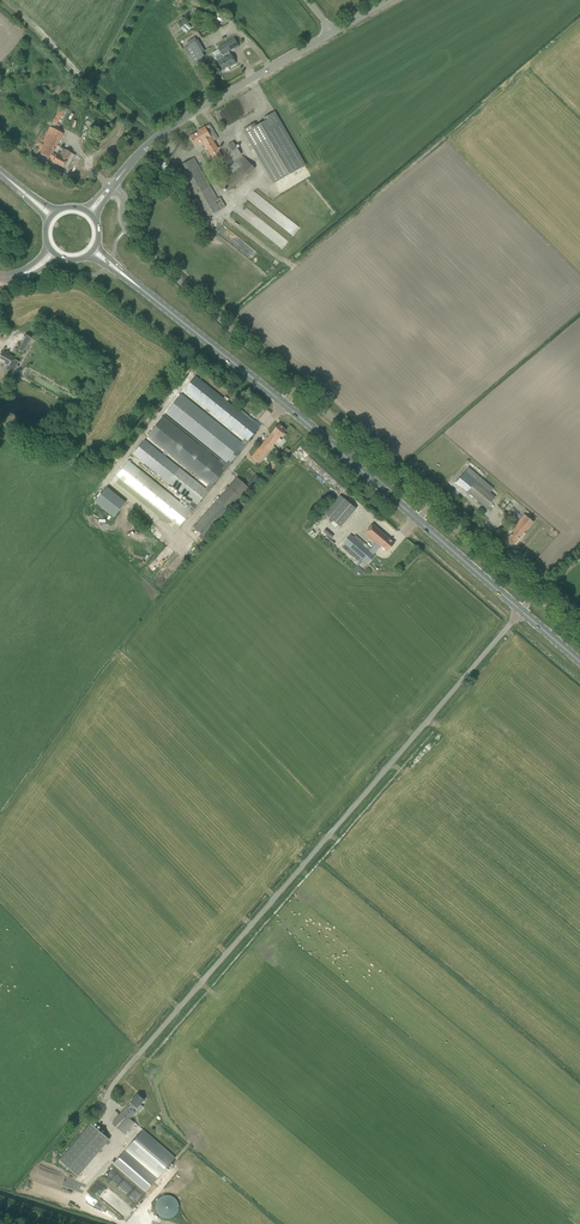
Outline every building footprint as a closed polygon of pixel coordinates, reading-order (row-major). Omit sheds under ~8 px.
[(183,24),(179,29),(184,33),(188,28),(183,24)] [(221,53),(222,56),(228,52),(234,49),(239,47),(234,38),(218,48),(221,53)] [(189,46),(186,47),(192,56),(189,58),(193,63),(194,66),(204,60),(203,57),(206,55),(197,41),(195,42),(189,46)] [(221,53),(215,57),(217,61),(222,70),(230,65),(231,66),(236,63),(231,55),(230,56),(228,52),(222,56),(221,53)] [(26,70),(35,67),(31,57),(22,60),(26,70)] [(60,126),(69,110),(61,106),(52,122),(60,126)] [(0,117),(6,123),(14,116),(8,110),(0,117)] [(274,184),(305,166),(274,112),(264,118),(265,121),(256,126),(254,124),(244,130),(274,184)] [(219,139),(213,130),(210,124),(205,127),(198,131),(198,132),(190,137),(193,142),(196,146),(203,142),(215,162),(223,157),(214,141),(219,139)] [(67,170),(76,155),(70,152),(63,148),(61,151),(63,152),(62,154),(58,152),(56,155),(52,152),(63,133),(50,127),(38,149),(42,151),(41,154),(49,158),(50,157),(54,159),(53,162),(67,170)] [(235,156),(239,153),(232,142),(228,145),(235,156)] [(219,176),(232,190),(255,169),(242,155),(229,167),(227,165),(222,170),(224,171),(219,176)] [(220,198),(218,200),(194,158),(175,169),(203,219),(225,207),(220,198)] [(248,193),(246,199),(253,204),(257,206),(260,201),(257,208),(262,210),(263,208),(260,207),(262,202),(265,204),(267,201),(266,200),(252,189),(251,189),(248,193)] [(284,229),(294,235),(300,227),(290,221),(284,229)] [(23,353),(31,338),(25,334),(16,349),(23,353)] [(0,356),(0,360),(8,365),(6,369),(13,373),(17,365),(16,364),(18,362),(15,360),(13,359),(14,357),(3,351),(0,356)] [(127,461),(116,476),(120,479),(117,483),(164,521),(168,524),(171,520),(179,527),(191,512),(192,513),(198,505),(197,505),(208,492),(209,492),(215,485),(214,484),(224,471),(225,472),(232,463),(232,462),(241,451),(241,452),(250,441),(249,441),(260,427),(195,376),(185,390),(245,439),(242,442),(241,443),(181,394),(166,413),(222,458),(220,461),(164,416),(147,436),(208,485),(205,488),(145,439),(133,454),(193,502),(188,508),(127,461)] [(286,430),(279,424),(273,431),(252,457),(259,463),(280,437),(280,438),(282,435),(286,430)] [(267,470),(272,473),(276,466),(270,464),(267,470)] [(469,467),(456,482),(486,507),(495,497),(476,481),(480,477),(469,467)] [(256,474),(246,485),(250,488),(251,489),(261,478),(256,474)] [(237,477),(194,527),(201,534),(199,537),(205,542),(208,539),(206,538),(250,488),(246,485),(237,477)] [(95,502),(114,517),(126,502),(107,486),(95,502)] [(340,495),(324,513),(340,527),(356,509),(345,499),(340,495)] [(509,512),(504,518),(507,520),(512,515),(509,512)] [(507,539),(514,545),(533,522),(524,514),(511,530),(513,532),(507,539)] [(394,543),(373,524),(365,533),(381,547),(382,546),(388,551),(394,543)] [(373,555),(350,535),(344,542),(363,559),(366,562),(367,562),(373,555)] [(138,1094),(112,1123),(124,1133),(134,1121),(130,1118),(136,1112),(138,1114),(144,1106),(141,1103),(144,1099),(138,1094)] [(110,1139),(91,1123),(59,1160),(78,1176),(110,1139)] [(158,1178),(175,1157),(143,1129),(125,1150),(158,1178)] [(145,1192),(157,1179),(125,1150),(113,1164),(145,1192)] [(104,1184),(95,1193),(100,1198),(110,1190),(104,1184)] [(164,1195),(161,1196),(159,1198),(158,1200),(157,1202),(156,1204),(155,1206),(156,1209),(156,1211),(158,1213),(159,1215),(161,1216),(163,1217),(166,1218),(168,1218),(171,1218),(173,1217),(175,1215),(177,1213),(178,1211),(179,1209),(179,1206),(179,1204),(178,1201),(177,1199),(175,1198),(173,1196),(171,1195),(169,1195),(166,1195),(164,1195)]
